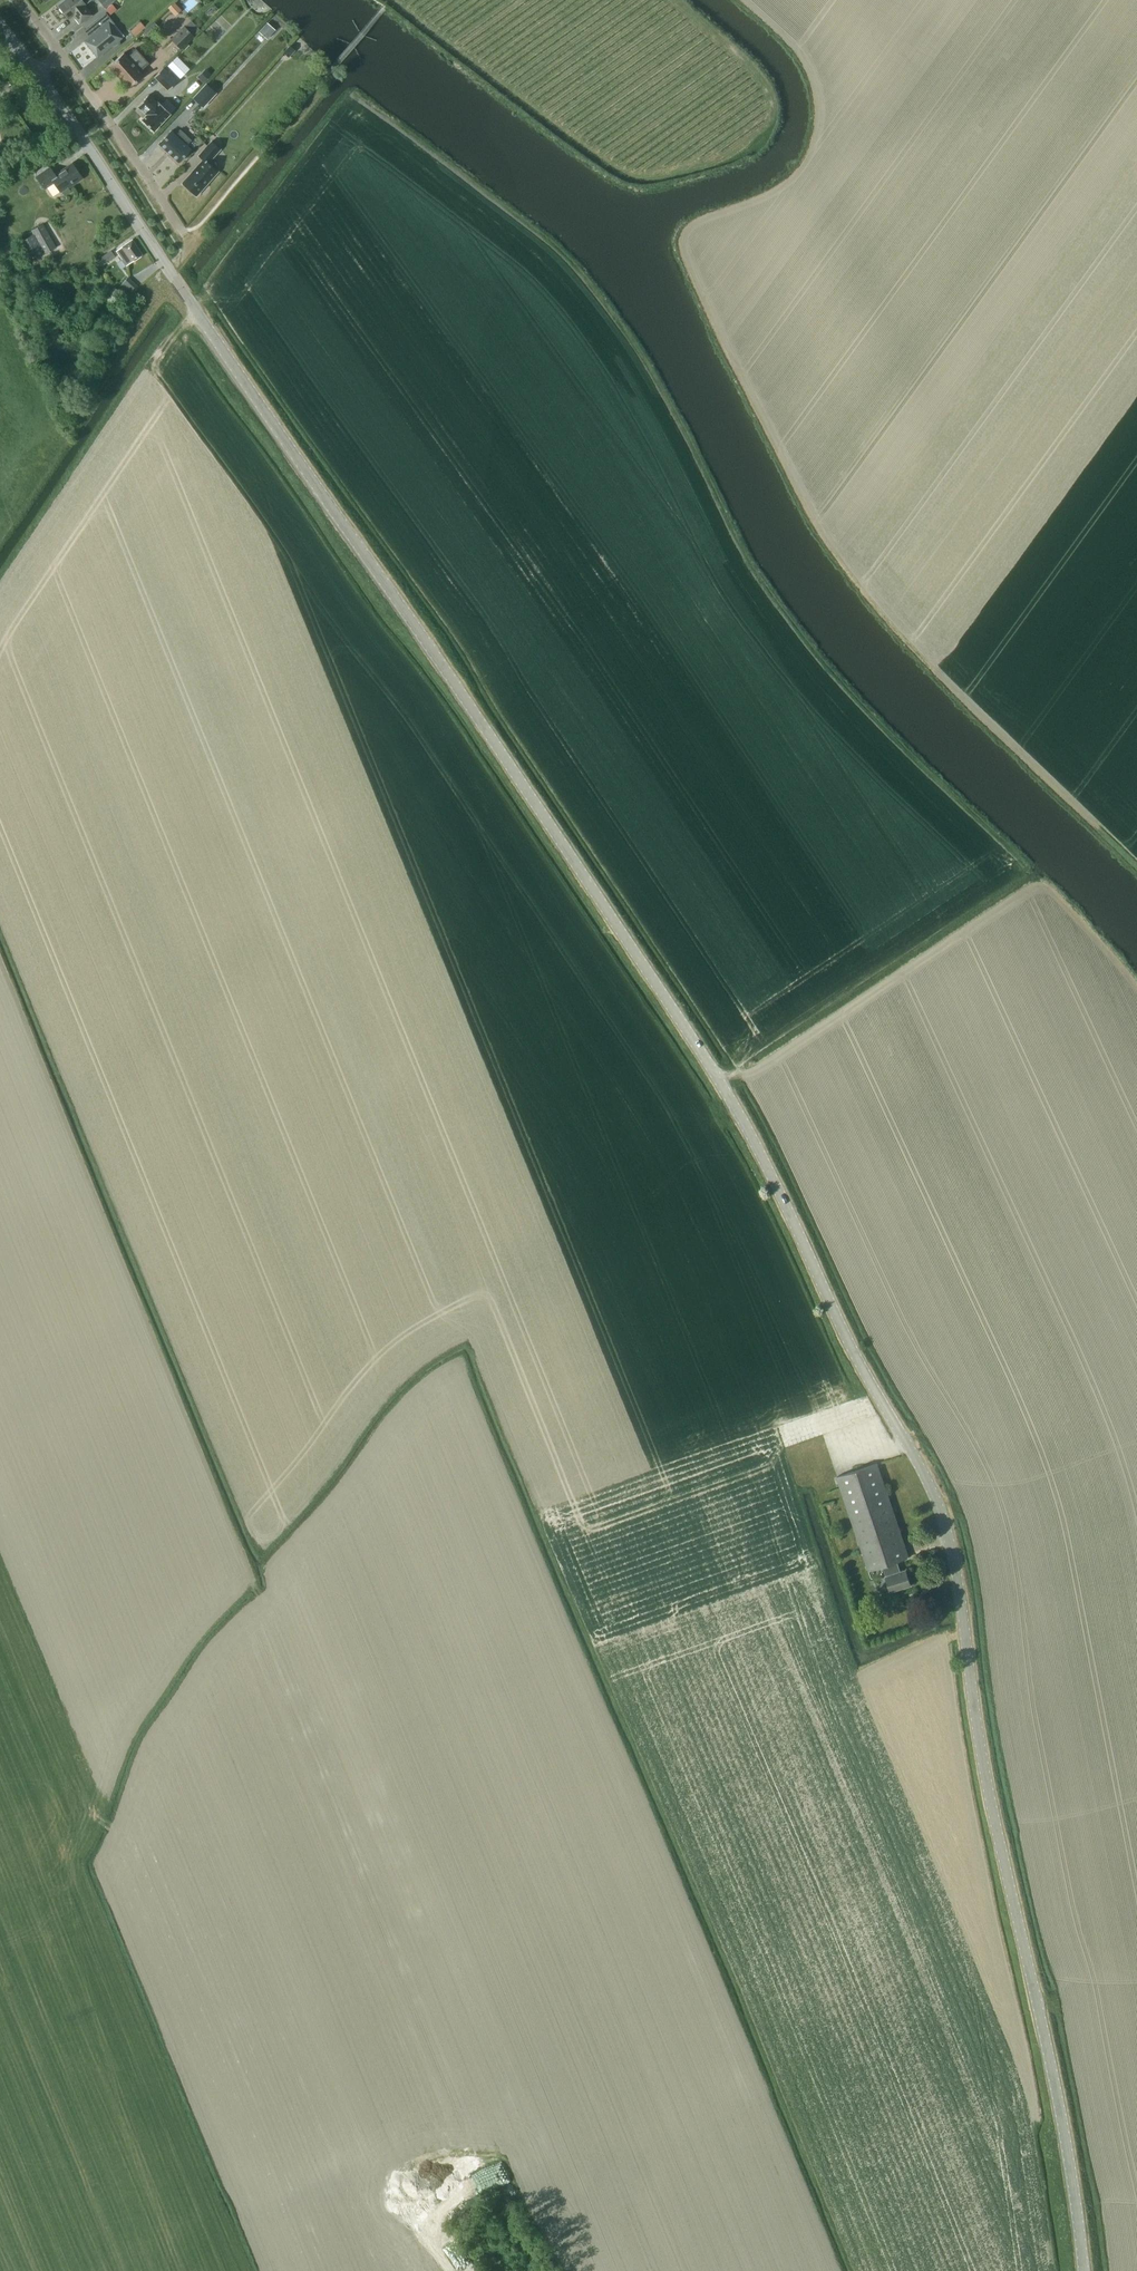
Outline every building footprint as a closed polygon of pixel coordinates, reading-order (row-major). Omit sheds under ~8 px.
[(91,14),(84,5),(90,0),(67,0),(59,6),(68,17),(73,14),(80,23),(91,14)] [(173,6),(178,15),(186,11),(181,2),(173,6)] [(117,9),(112,3),(105,8),(110,15),(117,9)] [(118,40),(121,37),(124,35),(114,23),(106,14),(101,18),(100,17),(89,26),(93,31),(92,35),(85,41),(96,54),(103,48),(104,51),(111,45),(112,46),(114,47),(119,43),(119,40),(118,40)] [(159,27),(153,21),(142,30),(148,37),(159,27)] [(275,30),(267,22),(258,31),(267,39),(275,30)] [(194,36),(184,25),(170,38),(181,49),(194,36)] [(289,58),(295,50),(289,45),(283,52),(289,58)] [(128,87),(143,74),(140,71),(148,63),(135,48),(127,56),(124,52),(109,66),(128,87)] [(181,55),(172,66),(186,78),(195,67),(181,55)] [(177,80),(163,67),(153,77),(167,90),(177,80)] [(212,70),(202,75),(206,81),(215,75),(212,70)] [(206,83),(193,97),(203,106),(216,93),(206,83)] [(154,131),(171,113),(158,101),(157,103),(148,94),(137,106),(146,115),(141,120),(154,131)] [(175,135),(171,131),(159,143),(178,161),(189,149),(186,145),(191,140),(180,129),(175,135)] [(203,161),(182,184),(195,196),(197,194),(197,195),(202,190),(201,189),(207,183),(208,183),(218,172),(208,164),(220,150),(211,142),(198,156),(203,161)] [(68,187),(82,178),(71,163),(54,174),(49,167),(36,176),(45,187),(54,181),(61,191),(68,186),(68,187)] [(43,223),(31,230),(45,254),(56,247),(43,223)] [(126,265),(142,254),(132,240),(117,250),(126,265)] [(115,256),(111,250),(101,256),(105,263),(115,256)] [(133,294),(140,288),(132,277),(124,283),(133,294)] [(890,1592),(911,1584),(906,1569),(900,1571),(897,1561),(909,1557),(877,1463),(837,1476),(869,1570),(883,1566),(886,1576),(885,1576),(888,1584),(887,1584),(890,1592)]
